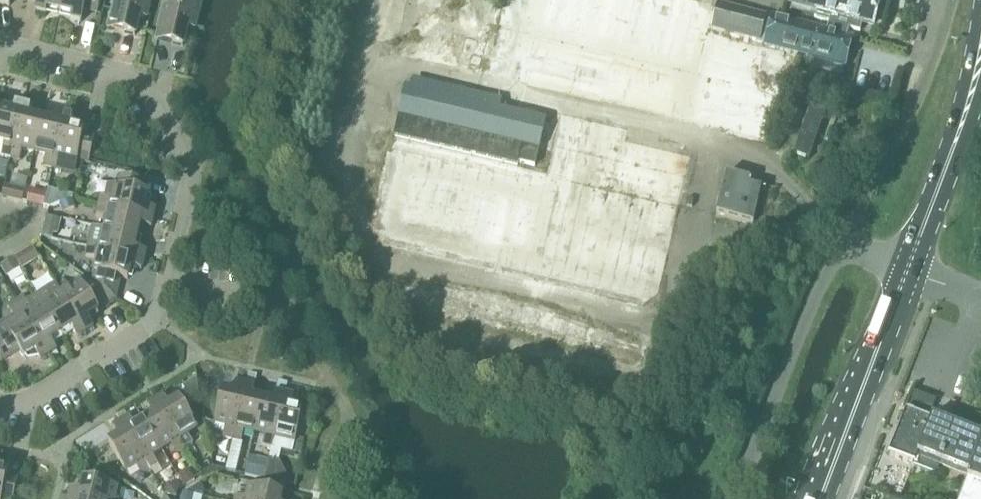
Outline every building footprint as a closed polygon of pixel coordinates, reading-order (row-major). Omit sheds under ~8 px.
[(39,0),(36,12),(46,15),(48,10),(60,13),(63,0),(37,0),(39,0)] [(60,13),(72,16),(71,20),(82,23),(84,11),(97,14),(101,0),(63,0),(60,13)] [(150,0),(116,0),(110,26),(124,30),(123,33),(135,36),(139,17),(146,18),(150,0)] [(201,0),(172,0),(170,8),(165,7),(158,37),(172,41),(171,44),(183,47),(187,28),(194,30),(201,0)] [(791,10),(829,21),(826,32),(846,37),(848,28),(860,32),(862,22),(872,25),(879,0),(793,0),(791,10)] [(711,29),(760,42),(766,17),(718,4),(711,29)] [(766,42),(843,62),(850,38),(846,37),(826,32),(772,18),(766,42)] [(538,39),(528,81),(609,100),(619,57),(538,39)] [(714,60),(703,105),(772,123),(789,57),(770,52),(767,64),(763,62),(760,73),(747,69),(746,74),(725,68),(727,63),(714,60)] [(534,166),(544,121),(405,89),(394,137),(518,166),(518,163),(534,166)] [(23,104),(14,101),(12,112),(0,109),(0,156),(11,159),(23,104)] [(34,152),(42,119),(30,116),(33,106),(23,104),(11,159),(20,161),(23,150),(34,152)] [(808,159),(825,112),(810,107),(794,154),(808,159)] [(53,169),(66,114),(56,111),(54,122),(42,119),(34,152),(46,155),(43,167),(53,169)] [(66,114),(53,169),(62,171),(65,159),(77,162),(77,160),(89,163),(95,138),(84,135),(85,130),(72,127),(75,116),(66,114)] [(716,215),(753,223),(761,189),(747,186),(749,180),(725,175),(716,215)] [(98,206),(153,219),(155,209),(145,207),(148,195),(142,194),(145,182),(120,176),(117,188),(115,187),(112,199),(100,197),(98,206)] [(3,197),(22,202),(25,188),(6,183),(3,197)] [(29,203),(44,207),(47,192),(32,189),(29,203)] [(153,219),(98,206),(96,216),(107,218),(105,230),(138,238),(141,226),(151,228),(153,219)] [(47,217),(42,237),(51,239),(56,219),(47,217)] [(138,238),(105,230),(102,241),(90,239),(88,248),(143,261),(146,251),(135,249),(138,238)] [(40,258),(33,247),(14,259),(21,270),(40,258)] [(143,261),(88,248),(86,258),(97,260),(93,281),(92,282),(115,298),(120,278),(128,280),(131,268),(141,270),(143,261)] [(2,266),(8,277),(21,270),(14,259),(2,266)] [(115,298),(92,282),(83,287),(81,283),(70,289),(64,279),(55,284),(85,333),(94,328),(88,318),(99,312),(97,309),(115,298)] [(85,333),(55,284),(37,296),(61,335),(72,328),(77,338),(85,333)] [(61,335),(37,296),(27,302),(23,296),(15,301),(48,355),(57,350),(51,341),(61,335)] [(15,301),(7,306),(17,322),(0,333),(0,347),(3,362),(20,351),(25,358),(35,351),(40,360),(48,355),(15,301)] [(232,440),(233,439),(245,385),(236,383),(233,393),(222,390),(214,424),(225,426),(223,438),(232,440)] [(233,439),(232,440),(241,442),(244,430),(255,433),(263,400),(252,398),(255,387),(245,385),(233,439)] [(271,448),(274,439),(285,394),(276,392),(273,403),(263,400),(255,433),(265,435),(262,446),(271,448)] [(292,453),(295,442),(302,410),(292,407),(294,396),(285,394),(274,439),(271,448),(272,449),(270,459),(279,462),(281,451),(292,453)] [(155,401),(185,449),(194,444),(187,433),(196,427),(179,399),(169,405),(164,396),(155,401)] [(143,420),(161,450),(170,444),(177,454),(185,449),(155,401),(147,406),(153,415),(143,420)] [(930,420),(906,410),(889,454),(913,463),(912,466),(934,474),(938,471),(941,462),(940,462),(954,424),(932,416),(930,420)] [(120,422),(131,439),(144,461),(150,471),(159,465),(152,455),(161,450),(143,420),(134,426),(129,417),(120,422)] [(144,461),(131,439),(120,422),(112,427),(118,436),(108,442),(126,472),(136,465),(142,476),(150,471),(144,461)] [(954,424),(940,462),(941,462),(969,473),(959,498),(980,498),(980,436),(954,424)] [(18,479),(6,476),(8,471),(0,469),(0,498),(14,498),(18,479)] [(72,498),(116,498),(114,498),(117,487),(83,480),(81,491),(70,489),(68,498),(72,498)] [(235,498),(282,498),(283,494),(250,486),(247,498),(236,495),(235,498)]
